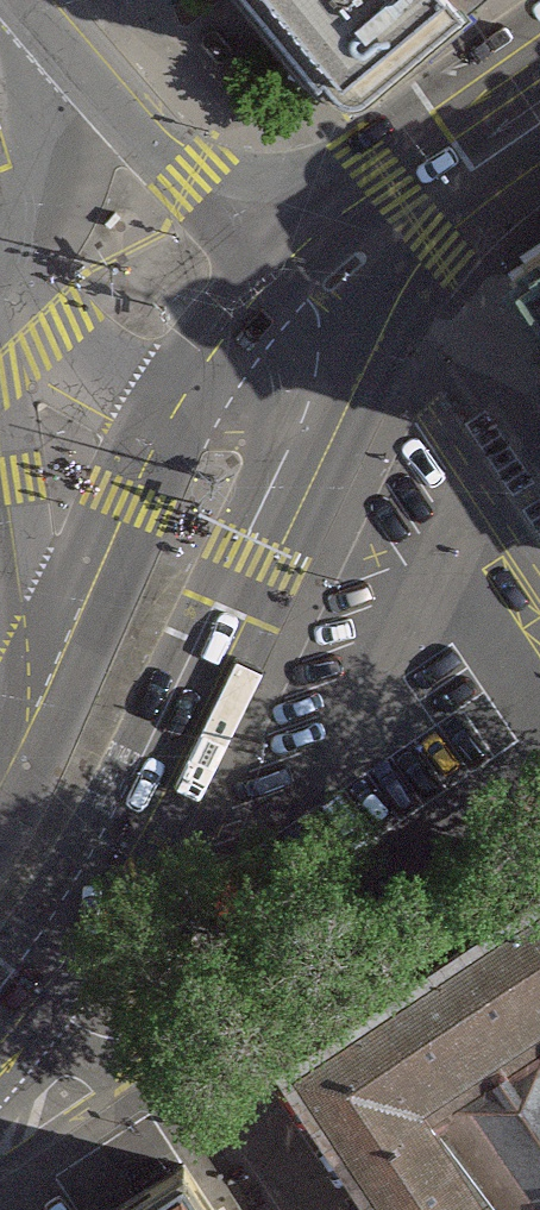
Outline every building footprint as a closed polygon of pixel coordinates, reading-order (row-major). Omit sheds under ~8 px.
[(329,92),(343,95),(358,91),(465,0),(257,0),(329,92)] [(512,287),(539,328),(539,268),(512,287)] [(380,1209),(539,1209),(539,882),(277,1056),(380,1209)] [(183,1164),(113,1209),(213,1209),(183,1164)]
